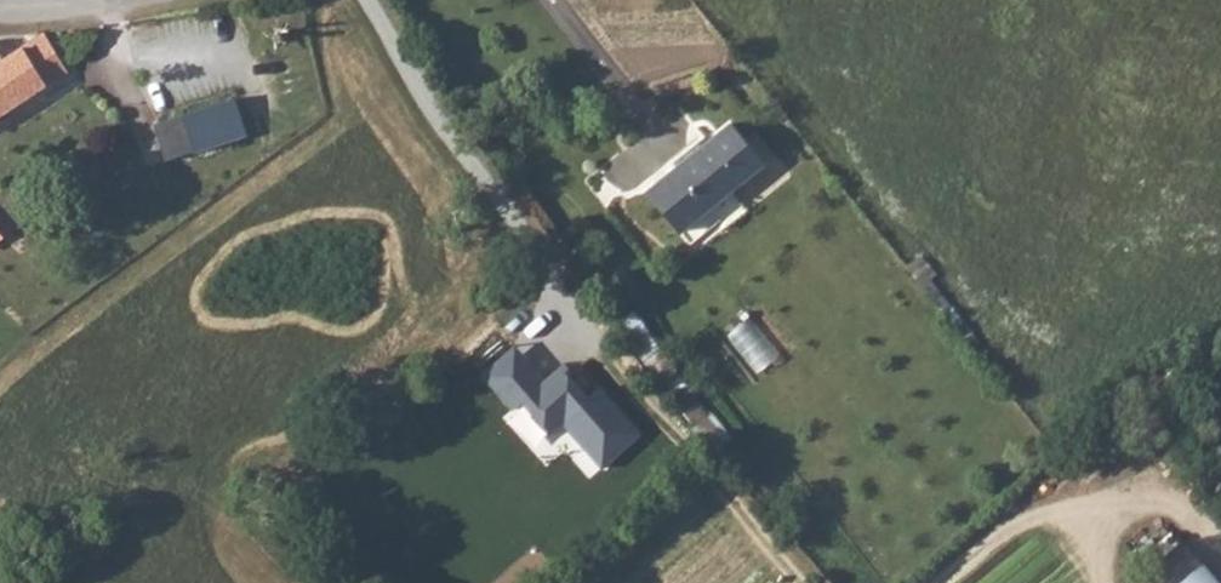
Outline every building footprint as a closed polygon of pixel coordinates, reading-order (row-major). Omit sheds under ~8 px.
[(68,65),(44,25),(0,54),(0,110),(68,65)] [(237,95),(155,121),(168,160),(250,134),(237,95)] [(731,125),(704,146),(726,195),(763,165),(731,125)] [(726,195),(704,146),(649,190),(683,232),(726,195)] [(758,371),(782,352),(752,315),(728,334),(758,371)] [(1180,582),(1219,582),(1202,563),(1180,582)]
